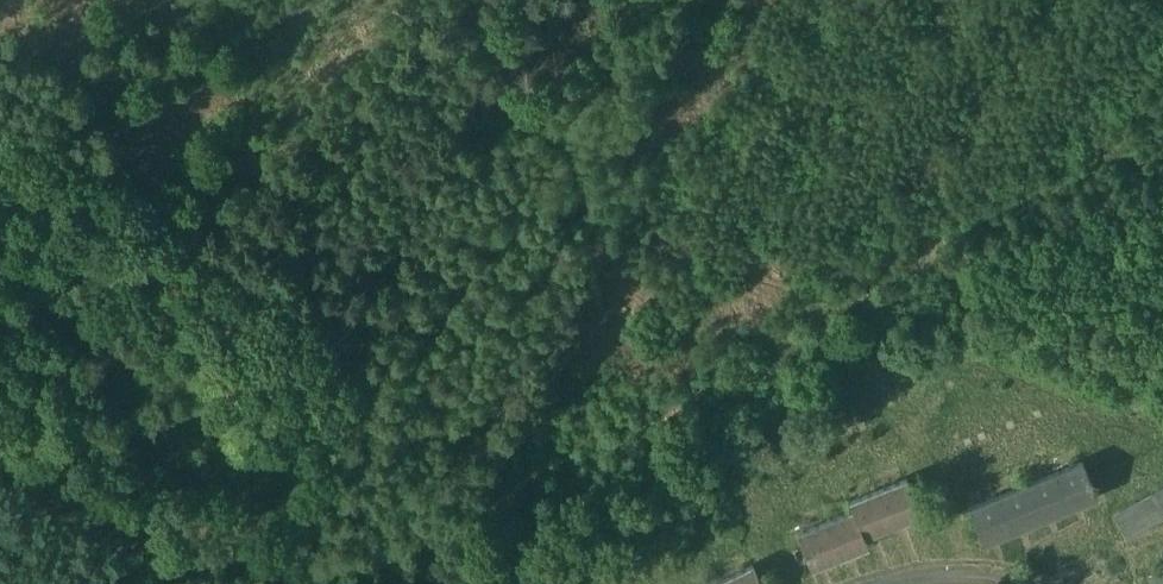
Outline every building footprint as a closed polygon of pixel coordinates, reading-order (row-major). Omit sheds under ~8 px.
[(969,509),(984,545),(1096,498),(1081,463),(969,509)] [(868,547),(864,538),(920,516),(906,481),(850,503),(854,512),(797,534),(811,569),(868,547)] [(1126,541),(1162,521),(1162,489),(1113,516),(1126,541)] [(751,565),(712,583),(761,583),(751,565)] [(1151,583),(1162,583),(1162,568),(1147,577),(1151,583)]
